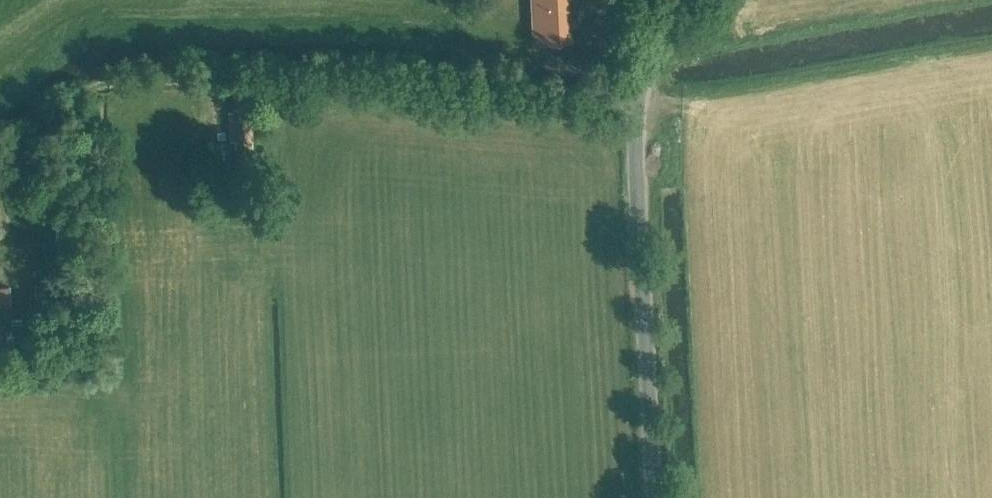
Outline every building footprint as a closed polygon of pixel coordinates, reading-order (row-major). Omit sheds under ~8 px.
[(569,40),(567,0),(533,0),(535,43),(569,40)] [(253,148),(252,107),(234,108),(234,112),(229,112),(231,141),(235,141),(236,149),(236,154),(241,154),(241,149),(253,148)] [(255,182),(254,165),(241,166),(242,182),(255,182)] [(211,187),(235,186),(235,166),(222,167),(222,178),(211,179),(211,187)] [(12,305),(10,287),(0,288),(0,306),(12,305)]
